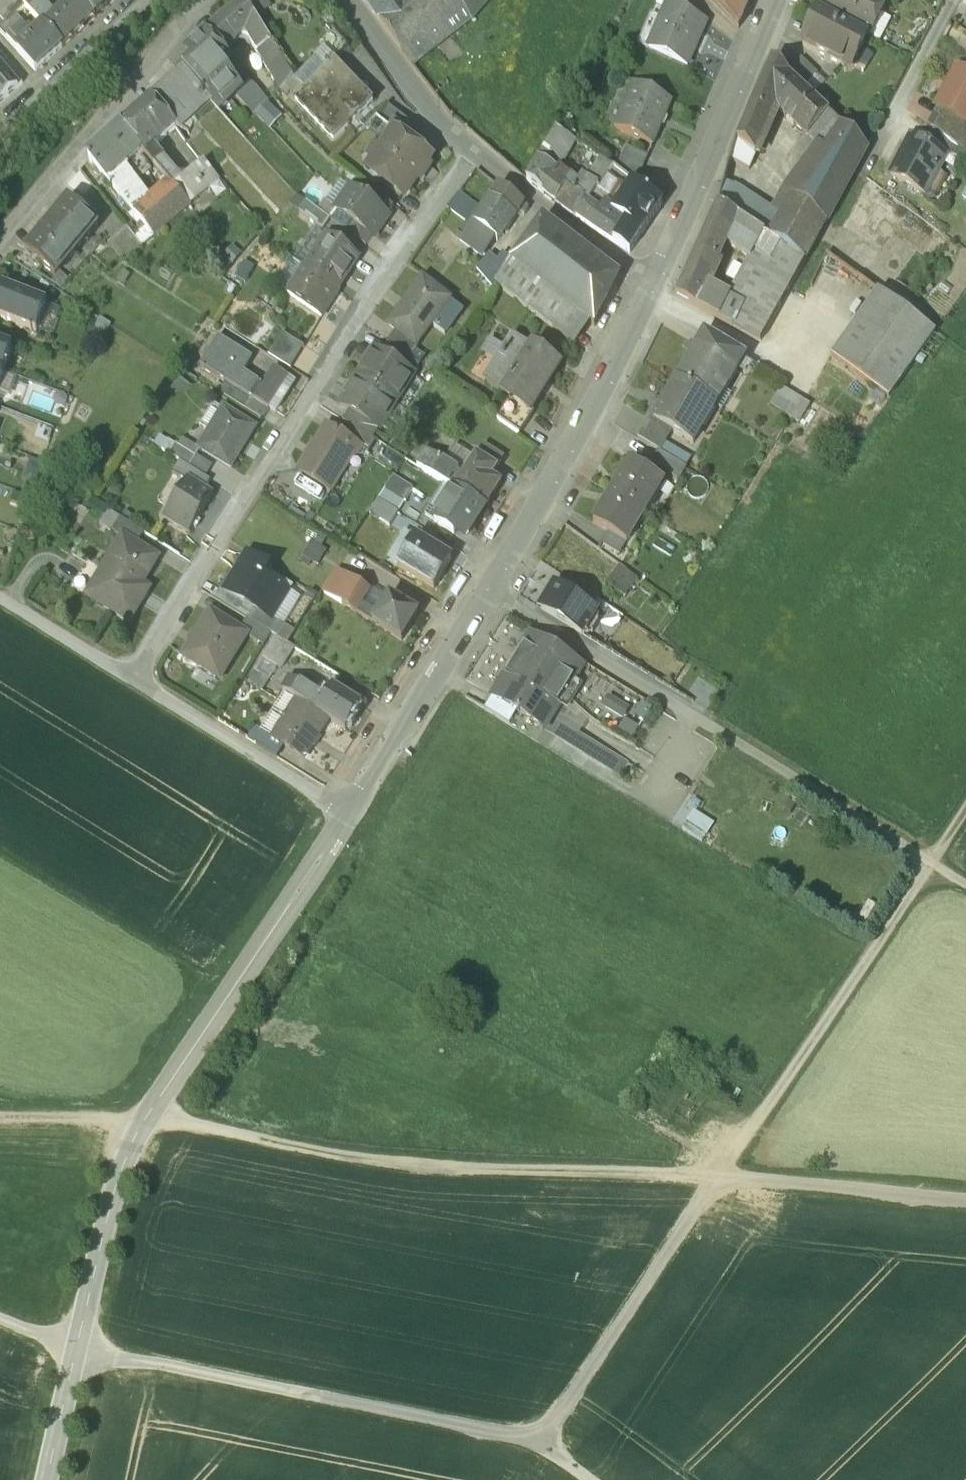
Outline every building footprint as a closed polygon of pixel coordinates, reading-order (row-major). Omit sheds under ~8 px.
[(16,0),(0,0),(0,13),(5,18),(20,4),(16,0)] [(20,4),(35,17),(48,6),(42,0),(16,0),(20,4)] [(50,0),(42,0),(48,6),(53,11),(55,9),(50,4),(52,2),(50,0)] [(63,1),(84,22),(96,11),(86,0),(64,0),(63,1)] [(96,11),(108,0),(86,0),(96,11)] [(417,2),(415,0),(364,0),(401,48),(461,3),(466,10),(475,0),(421,0),(417,2)] [(401,48),(414,66),(471,18),(487,0),(475,0),(466,10),(461,3),(401,48)] [(681,0),(659,0),(657,5),(668,10),(681,16),(687,2),(681,0)] [(739,30),(751,0),(706,0),(739,30)] [(886,0),(825,0),(819,11),(867,35),(868,36),(870,35),(865,33),(870,24),(870,25),(877,23),(880,15),(878,9),(877,9),(882,0),(886,3),(887,1),(886,0)] [(53,11),(48,6),(35,17),(61,42),(84,22),(63,1),(55,9),(53,11)] [(0,23),(0,31),(9,41),(35,17),(20,4),(5,18),(0,23)] [(258,25),(244,5),(217,25),(233,45),(245,38),(257,26),(258,25)] [(681,16),(668,10),(650,52),(688,68),(706,27),(681,16)] [(867,35),(819,11),(802,46),(817,53),(817,54),(818,57),(826,61),(829,59),(843,66),(854,62),(867,35)] [(35,17),(9,41),(35,65),(61,42),(35,17)] [(217,25),(205,37),(223,55),(233,45),(217,25)] [(292,81),(270,45),(269,46),(257,26),(245,38),(265,70),(241,92),(235,98),(256,119),(292,81)] [(223,55),(205,37),(176,66),(182,73),(208,100),(219,112),(235,98),(241,92),(235,84),(222,71),(230,63),(223,55)] [(817,73),(801,58),(787,74),(803,89),(817,73)] [(803,89),(787,74),(772,61),(758,93),(776,110),(785,118),(795,107),(802,113),(793,125),(803,133),(803,134),(808,138),(829,113),(803,89)] [(0,62),(0,76),(3,72),(7,77),(11,73),(0,62)] [(333,62),(293,102),(331,141),(371,101),(333,62)] [(958,71),(951,83),(950,82),(943,94),(945,95),(938,108),(965,123),(965,75),(958,71)] [(0,76),(0,96),(18,80),(11,73),(7,77),(3,72),(0,76)] [(208,100),(182,73),(152,100),(176,127),(208,100)] [(672,104),(634,87),(615,130),(652,147),(672,104)] [(758,93),(752,107),(771,122),(776,110),(758,93)] [(152,100),(140,112),(164,137),(176,127),(152,100)] [(414,122),(388,103),(378,117),(395,129),(404,135),(414,122)] [(771,122),(752,107),(735,144),(747,151),(755,156),(771,122)] [(795,107),(785,118),(793,125),(802,113),(795,107)] [(142,151),(144,153),(151,148),(164,137),(140,112),(121,128),(142,151)] [(829,113),(808,138),(823,151),(842,125),(829,113)] [(867,148),(842,125),(823,151),(789,194),(826,222),(867,148)] [(121,128),(108,139),(128,163),(142,151),(121,128)] [(556,128),(540,152),(557,168),(568,151),(577,157),(584,149),(556,128)] [(404,135),(395,129),(380,149),(372,151),(374,159),(370,164),(376,169),(378,178),(386,176),(405,190),(416,175),(419,178),(429,164),(426,162),(431,154),(404,135)] [(963,150),(934,129),(926,145),(946,156),(945,157),(956,163),(963,150)] [(926,145),(911,137),(891,174),(926,193),(945,157),(946,156),(926,145)] [(128,163),(108,139),(88,157),(108,181),(128,163)] [(747,151),(735,144),(730,162),(740,166),(747,151)] [(162,160),(151,148),(144,153),(155,165),(162,160)] [(649,159),(627,149),(617,171),(639,180),(649,159)] [(557,168),(540,152),(523,177),(542,192),(557,168)] [(203,163),(183,180),(164,158),(162,160),(155,165),(169,181),(191,205),(219,182),(203,163)] [(597,159),(585,178),(590,182),(601,190),(615,172),(597,159)] [(144,201),(124,177),(113,187),(133,211),(144,201)] [(144,201),(133,211),(154,237),(191,205),(169,181),(144,201)] [(768,237),(780,213),(725,181),(719,205),(765,235),(768,237)] [(590,182),(576,198),(588,206),(589,204),(601,190),(590,182)] [(524,201),(500,183),(490,197),(515,215),(524,201)] [(394,206),(364,184),(357,195),(386,216),(394,206)] [(663,205),(632,184),(628,190),(629,191),(617,215),(629,223),(626,230),(619,245),(630,252),(663,205)] [(94,206),(75,190),(67,200),(86,216),(94,206)] [(386,216),(357,195),(350,190),(336,209),(353,221),(372,235),(374,236),(388,216),(386,216)] [(481,205),(459,190),(447,207),(469,223),(481,205)] [(555,201),(579,219),(588,206),(576,198),(565,190),(555,201)] [(826,222),(789,194),(780,213),(768,237),(805,261),(826,222)] [(515,215),(490,197),(473,221),(496,239),(515,215)] [(67,200),(24,251),(42,266),(54,276),(96,225),(86,216),(67,200)] [(330,220),(307,204),(300,214),(322,230),(330,220)] [(579,219),(591,227),(601,212),(589,204),(588,206),(579,219)] [(765,235),(719,205),(707,231),(727,244),(750,258),(751,259),(765,235)] [(614,221),(609,218),(601,212),(591,227),(619,245),(626,230),(614,221)] [(542,219),(510,262),(585,318),(593,324),(619,277),(542,219)] [(372,235),(353,221),(346,231),(366,244),(372,235)] [(142,246),(126,227),(106,243),(122,263),(142,246)] [(707,231),(702,242),(722,253),(727,244),(707,231)] [(750,258),(728,298),(730,298),(719,318),(760,340),(805,261),(768,237),(765,235),(751,259),(750,258)] [(358,258),(325,237),(305,268),(338,289),(358,258)] [(702,242),(677,295),(719,318),(730,298),(728,298),(707,286),(722,253),(702,242)] [(42,266),(24,251),(14,264),(34,276),(42,266)] [(504,270),(487,253),(476,268),(492,286),(495,283),(504,270)] [(585,318),(510,262),(504,270),(495,283),(569,341),(585,318)] [(338,289),(305,268),(304,267),(287,292),(322,315),(339,290),(338,289)] [(431,323),(449,299),(423,278),(389,323),(396,328),(416,343),(417,342),(431,323)] [(286,303),(257,286),(251,296),(280,313),(286,303)] [(3,288),(0,295),(0,319),(36,332),(47,304),(3,288)] [(881,292),(834,356),(890,397),(919,357),(931,342),(938,333),(881,292)] [(465,311),(449,299),(431,323),(447,335),(465,311)] [(416,343),(396,328),(387,340),(390,342),(410,356),(419,344),(417,342),(416,343)] [(289,366),(303,344),(280,329),(266,352),(289,366)] [(726,342),(704,329),(675,378),(718,405),(748,356),(726,342)] [(511,397),(518,402),(515,406),(531,417),(535,412),(531,410),(560,365),(517,337),(487,381),(511,397)] [(410,356),(390,342),(383,354),(413,373),(420,363),(410,356)] [(0,345),(0,370),(4,371),(12,349),(0,345)] [(413,373),(383,354),(374,349),(357,376),(397,401),(413,373)] [(287,377),(273,368),(260,388),(253,400),(267,409),(273,399),(280,403),(288,391),(281,387),(287,377)] [(267,409),(253,400),(260,388),(231,371),(218,391),(262,417),(267,409)] [(379,427),(397,401),(357,376),(340,403),(349,408),(357,413),(379,427)] [(675,378),(664,394),(650,417),(672,433),(694,445),(695,444),(717,406),(718,405),(675,378)] [(802,398),(782,386),(771,404),(791,416),(802,398)] [(531,417),(515,406),(518,402),(511,397),(496,417),(519,433),(531,417)] [(254,427),(224,408),(200,447),(230,466),(254,427)] [(357,413),(349,408),(343,418),(356,427),(373,437),(379,427),(357,413)] [(672,433),(650,417),(636,437),(660,451),(672,433)] [(350,437),(326,421),(294,470),(332,495),(362,448),(364,445),(350,437)] [(373,437),(356,427),(350,437),(364,445),(362,448),(370,452),(376,439),(373,437)] [(456,443),(445,460),(458,469),(458,477),(461,479),(469,465),(475,455),(456,443)] [(196,456),(175,444),(169,454),(180,461),(189,466),(196,456)] [(506,458),(483,444),(476,454),(500,469),(506,458)] [(445,460),(426,448),(416,464),(433,475),(437,469),(434,466),(436,462),(440,464),(458,477),(458,469),(445,460)] [(687,467),(660,451),(652,462),(679,480),(687,467)] [(475,455),(469,465),(493,479),(500,469),(476,454),(475,455)] [(189,466),(180,461),(173,472),(186,480),(187,479),(204,490),(210,480),(189,466)] [(661,481),(632,463),(614,492),(646,513),(656,497),(652,495),(661,481)] [(458,477),(440,464),(437,469),(433,475),(455,489),(461,479),(458,477)] [(493,479),(469,465),(461,479),(455,489),(484,507),(499,483),(493,479)] [(413,488),(393,475),(378,499),(398,512),(413,488)] [(204,490),(187,479),(186,480),(164,516),(190,532),(212,495),(204,490)] [(665,484),(661,481),(652,495),(656,497),(665,484)] [(468,532),(484,507),(455,489),(434,520),(454,532),(458,525),(468,532)] [(614,492),(593,525),(608,534),(622,542),(632,526),(636,529),(646,513),(614,492)] [(398,512),(378,499),(369,512),(390,525),(398,512)] [(120,518),(108,511),(99,524),(111,532),(120,518)] [(144,533),(120,518),(111,532),(122,538),(123,537),(137,545),(144,533)] [(632,526),(622,542),(626,545),(636,529),(632,526)] [(622,542),(608,534),(601,545),(619,556),(626,545),(622,542)] [(137,545),(123,537),(122,538),(86,596),(129,623),(141,603),(133,599),(158,558),(137,545)] [(452,559),(415,537),(396,569),(433,591),(452,559)] [(254,610),(272,620),(290,592),(266,577),(272,568),(247,552),(223,591),(254,610)] [(637,578),(620,564),(606,583),(618,591),(614,597),(617,600),(627,587),(629,589),(637,578)] [(357,614),(371,592),(335,570),(321,592),(357,614)] [(599,598),(569,578),(565,588),(594,607),(599,598)] [(601,611),(594,607),(565,588),(554,581),(536,609),(583,639),(601,611)] [(371,592),(357,614),(371,623),(388,595),(371,592)] [(419,615),(388,595),(371,623),(402,642),(419,615)] [(272,620),(254,610),(248,619),(271,634),(276,636),(277,637),(283,627),(272,620)] [(240,630),(210,612),(183,657),(220,679),(247,636),(247,635),(240,630)] [(248,619),(247,619),(240,630),(247,635),(247,636),(264,646),(271,634),(248,619)] [(581,667),(530,635),(493,696),(517,711),(544,728),(552,715),(581,667)] [(277,637),(276,636),(263,658),(280,670),(294,648),(277,637)] [(269,681),(255,672),(248,682),(263,691),(269,681)] [(318,713),(325,701),(290,678),(282,690),(298,700),(318,713)] [(345,730),(360,706),(333,689),(325,701),(318,713),(329,719),(345,730)] [(517,711),(493,696),(485,709),(509,724),(517,711)] [(318,713),(298,700),(273,738),(285,746),(304,758),(329,719),(318,713)] [(626,761),(552,715),(544,728),(618,774),(626,761)] [(277,758),(285,746),(273,738),(258,728),(250,741),(277,758)] [(691,811),(683,831),(705,839),(712,819),(691,811)]
